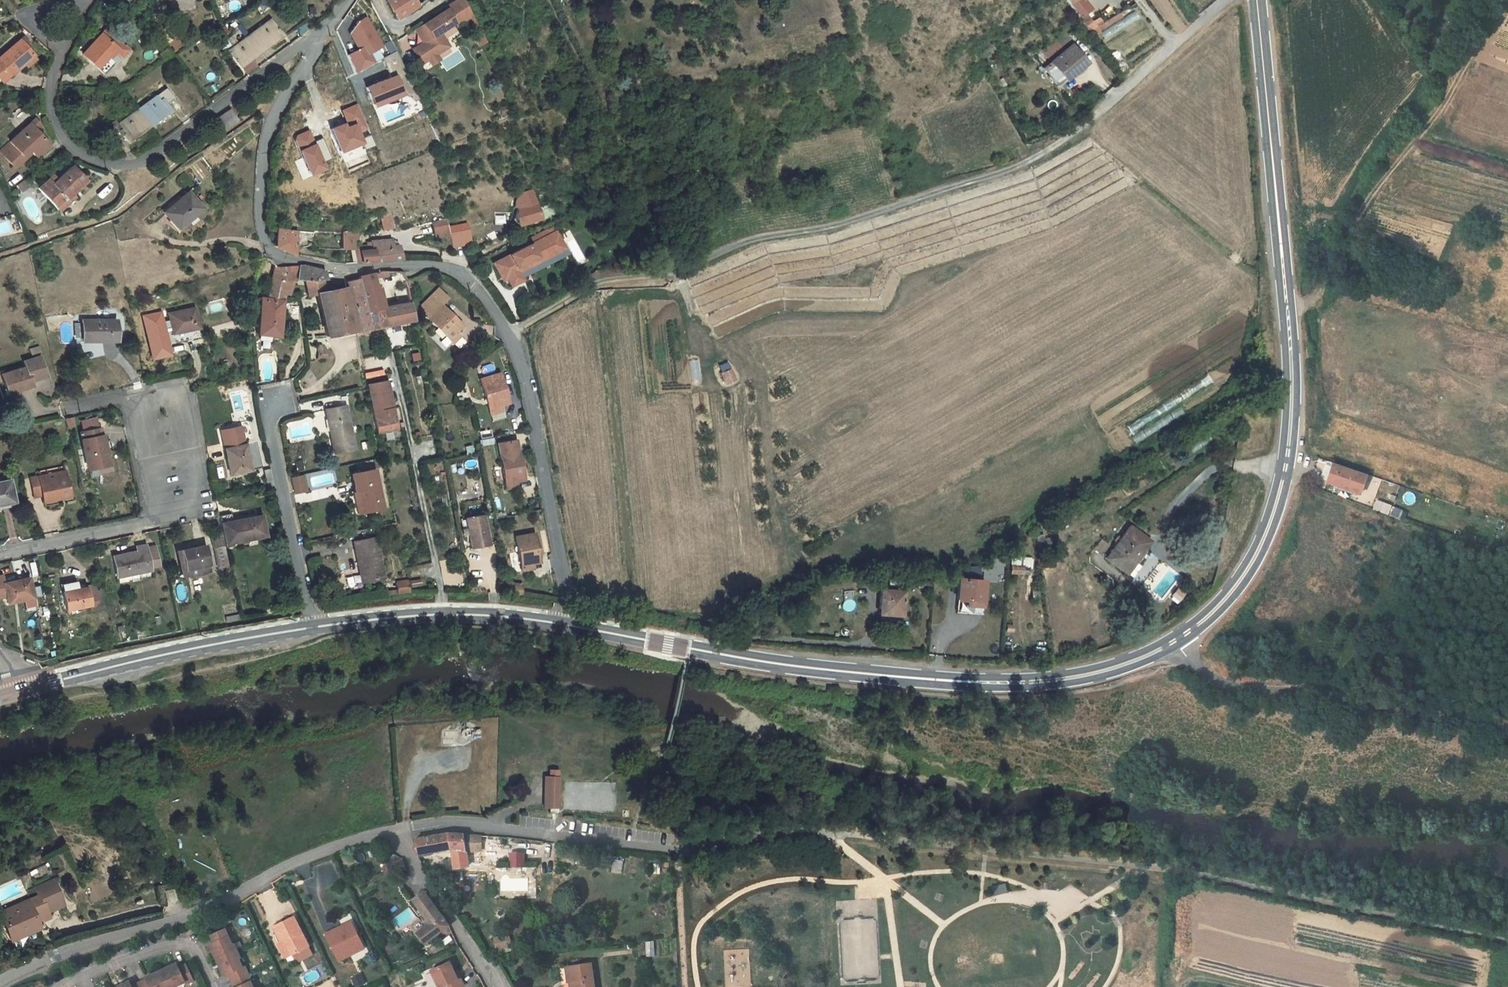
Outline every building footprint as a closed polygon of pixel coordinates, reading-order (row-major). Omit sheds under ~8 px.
[(387,0),(396,19),(418,5),(414,0),(387,0)] [(423,24),(431,37),(424,42),(412,49),(421,63),(427,59),(431,64),(438,59),(435,54),(448,46),(439,32),(454,22),(456,25),(465,20),(471,16),(463,0),(456,0),(445,7),(446,10),(423,24)] [(1078,16),(1089,8),(1083,0),(1066,0),(1078,16)] [(486,43),(471,16),(465,20),(480,48),(486,43)] [(359,50),(346,56),(355,73),(373,63),(368,54),(382,48),(367,18),(359,22),(350,33),(354,41),(357,40),(359,43),(356,45),(359,50)] [(1096,35),(1104,27),(1095,18),(1087,27),(1096,35)] [(272,26),(268,21),(249,35),(261,51),(282,35),(274,24),(272,26)] [(424,42),(431,37),(423,24),(416,29),(424,42)] [(82,54),(105,74),(127,49),(105,29),(82,54)] [(249,59),(261,51),(249,35),(230,49),(233,54),(231,56),(239,67),(244,74),(254,66),(249,59)] [(1,82),(22,64),(25,68),(36,59),(24,45),(27,43),(22,37),(0,57),(0,80),(1,82)] [(168,47),(159,54),(164,60),(172,53),(168,47)] [(1034,51),(1045,67),(1051,62),(1047,56),(1040,47),(1034,51)] [(1053,80),(1056,83),(1063,77),(1082,62),(1075,52),(1071,47),(1062,54),(1051,62),(1045,67),(1044,68),(1049,74),(1053,80)] [(1058,47),(1047,56),(1051,62),(1062,54),(1058,47)] [(1077,50),(1075,52),(1082,62),(1063,77),(1065,80),(1087,63),(1077,50)] [(395,51),(382,58),(390,78),(365,88),(372,104),(387,98),(391,97),(393,96),(395,95),(397,95),(400,95),(401,95),(403,95),(405,96),(407,96),(408,97),(410,98),(412,100),(413,101),(417,100),(395,51)] [(1003,79),(995,83),(998,89),(1006,84),(1003,79)] [(137,110),(149,126),(171,110),(167,104),(174,98),(166,88),(137,110)] [(228,108),(211,121),(218,132),(236,120),(228,108)] [(137,110),(118,124),(122,129),(119,131),(123,136),(127,142),(149,126),(137,110)] [(43,138),(34,128),(36,126),(32,121),(9,142),(0,150),(0,152),(15,168),(31,153),(34,156),(47,144),(42,138),(43,138)] [(315,135),(328,163),(348,154),(334,126),(315,135)] [(117,132),(114,127),(108,131),(116,141),(121,137),(117,132)] [(72,166),(56,180),(52,184),(48,179),(38,188),(54,205),(63,197),(64,199),(76,189),(75,188),(84,180),(72,166)] [(53,175),(48,179),(52,184),(56,180),(53,175)] [(86,182),(84,180),(75,188),(76,189),(77,190),(86,182)] [(77,190),(76,189),(64,199),(67,202),(78,191),(77,190)] [(188,192),(164,212),(177,228),(201,208),(188,192)] [(518,225),(540,218),(532,192),(522,195),(516,218),(518,225)] [(64,199),(63,197),(54,205),(58,210),(67,202),(64,199)] [(396,227),(393,212),(381,215),(384,230),(396,227)] [(435,236),(449,233),(445,213),(422,217),(424,225),(433,223),(435,236)] [(295,230),(277,228),(275,246),(292,254),(295,230)] [(556,231),(545,237),(553,253),(564,247),(556,231)] [(351,250),(352,240),(352,232),(341,233),(339,248),(344,249),(351,250)] [(545,237),(493,263),(501,279),(506,276),(511,286),(522,280),(518,270),(553,253),(545,237)] [(360,251),(361,263),(376,262),(400,259),(398,246),(392,246),(391,240),(372,241),(373,250),(367,250),(360,251)] [(304,265),(299,266),(295,280),(306,281),(309,281),(323,280),(322,270),(304,265)] [(268,290),(266,295),(265,299),(280,301),(283,293),(288,294),(293,280),(295,280),(299,266),(274,267),(268,290)] [(426,271),(419,274),(422,281),(432,276),(430,271),(429,271),(428,271),(427,271),(426,271)] [(372,273),(359,276),(366,311),(380,308),(372,273)] [(355,332),(413,320),(410,303),(399,305),(380,308),(366,311),(359,276),(359,277),(358,277),(358,278),(345,282),(346,287),(355,330),(355,332)] [(405,280),(408,288),(414,287),(412,278),(405,280)] [(325,292),(323,280),(309,281),(306,281),(309,296),(318,295),(318,293),(325,292)] [(344,288),(325,292),(318,293),(318,295),(327,336),(353,331),(344,288)] [(410,303),(408,288),(397,290),(399,305),(410,303)] [(421,305),(421,313),(435,299),(441,305),(448,298),(439,288),(421,305)] [(276,335),(280,301),(265,299),(266,295),(260,294),(260,298),(257,333),(276,335)] [(421,313),(452,344),(460,335),(456,331),(462,325),(441,305),(435,299),(421,313)] [(200,328),(196,308),(169,314),(173,334),(200,328)] [(142,317),(144,331),(162,327),(159,314),(142,317)] [(82,341),(116,341),(116,320),(82,321),(82,329),(77,329),(77,338),(82,337),(82,341)] [(322,345),(317,345),(317,359),(320,360),(327,359),(325,350),(321,350),(322,345)] [(39,347),(29,349),(31,355),(40,353),(39,347)] [(15,390),(31,385),(30,381),(45,376),(40,357),(23,362),(25,367),(1,374),(6,390),(14,388),(15,390)] [(692,380),(711,376),(710,368),(700,370),(697,359),(688,361),(692,380)] [(721,373),(726,384),(735,380),(730,369),(721,373)] [(509,403),(500,374),(480,380),(490,415),(502,411),(501,406),(509,403)] [(377,433),(397,428),(393,408),(384,410),(383,405),(392,403),(387,381),(367,385),(373,413),(377,433)] [(328,409),(334,434),(330,435),(334,453),(354,449),(345,405),(328,409)] [(334,434),(328,409),(325,409),(330,435),(334,434)] [(72,417),(64,418),(67,428),(74,427),(72,417)] [(227,457),(226,458),(230,474),(250,469),(245,444),(244,444),(239,426),(220,430),(223,445),(226,445),(227,448),(225,449),(227,457)] [(90,478),(115,473),(110,449),(103,444),(99,428),(80,432),(88,469),(90,478)] [(516,440),(497,444),(506,489),(517,487),(516,481),(515,477),(523,475),(516,440)] [(1367,476),(1333,465),(1327,482),(1360,494),(1367,476)] [(355,491),(353,492),(357,514),(365,512),(383,508),(374,470),(352,474),(355,491)] [(65,471),(38,476),(39,482),(66,476),(65,471)] [(274,488),(271,473),(264,475),(268,489),(274,488)] [(39,482),(38,476),(29,478),(34,497),(42,496),(43,502),(70,497),(66,476),(39,482)] [(300,476),(290,478),(293,493),(304,491),(300,476)] [(14,502),(9,480),(0,482),(0,505),(14,502)] [(1393,507),(1389,516),(1399,520),(1403,511),(1393,507)] [(218,516),(218,518),(224,544),(247,540),(265,536),(261,516),(232,521),(231,514),(218,516)] [(468,536),(471,549),(489,545),(483,514),(465,518),(465,519),(460,520),(464,537),(468,536)] [(1106,558),(1126,573),(1134,562),(1131,560),(1142,546),(1144,548),(1149,541),(1129,527),(1106,558)] [(515,536),(522,572),(533,569),(532,564),(539,563),(534,533),(515,536)] [(354,542),(359,568),(361,568),(364,582),(384,578),(375,538),(354,542)] [(1038,549),(1051,546),(1050,538),(1036,541),(1038,549)] [(145,545),(136,547),(137,552),(113,556),(117,577),(126,575),(150,570),(150,568),(158,567),(154,547),(146,549),(145,545)] [(205,545),(180,551),(178,551),(182,568),(184,568),(185,570),(195,567),(197,575),(211,571),(205,545)] [(228,566),(225,548),(224,545),(213,548),(218,568),(228,566)] [(1131,560),(1134,562),(1144,548),(1142,546),(1131,560)] [(1029,569),(1011,566),(1010,572),(1028,575),(1029,569)] [(195,567),(185,570),(186,577),(197,575),(195,567)] [(6,596),(7,604),(33,598),(28,577),(3,583),(6,596)] [(420,579),(408,581),(409,588),(421,585),(420,579)] [(957,600),(956,612),(981,614),(981,607),(984,581),(958,579),(957,600)] [(395,583),(397,594),(409,592),(407,581),(395,583)] [(507,584),(509,594),(520,596),(521,586),(507,584)] [(39,585),(33,586),(36,597),(42,595),(39,585)] [(78,588),(77,585),(61,588),(62,592),(66,610),(75,608),(89,605),(91,610),(99,608),(95,591),(94,585),(86,587),(78,588)] [(878,614),(901,616),(903,591),(895,591),(895,594),(880,593),(878,614)] [(226,623),(240,620),(238,615),(225,618),(226,623)] [(545,776),(544,808),(558,808),(559,776),(545,776)] [(482,849),(481,835),(464,834),(447,833),(414,839),(417,854),(450,848),(452,849),(454,869),(468,866),(466,851),(482,849)] [(390,876),(406,870),(402,859),(386,865),(390,876)] [(1,917),(9,935),(49,918),(47,913),(63,906),(51,880),(34,888),(37,895),(26,900),(28,905),(1,917)] [(437,934),(449,926),(424,891),(412,900),(429,923),(417,932),(425,943),(437,934)] [(28,905),(26,900),(0,912),(0,914),(1,917),(28,905)] [(291,955),(309,946),(294,917),(273,927),(281,942),(279,943),(286,957),(291,955)] [(39,928),(36,924),(9,935),(11,940),(39,928)] [(215,951),(219,960),(237,951),(235,945),(233,945),(229,937),(231,936),(228,928),(211,935),(215,943),(210,945),(213,952),(215,951)] [(508,935),(495,938),(498,948),(511,944),(508,935)] [(229,974),(232,981),(248,974),(245,966),(243,967),(239,958),(241,958),(237,951),(219,960),(223,968),(221,969),(224,976),(229,974)] [(464,986),(460,978),(458,980),(454,972),(449,962),(431,971),(439,986),(462,986),(464,986)] [(179,968),(177,963),(170,967),(170,968),(162,973),(169,986),(176,986),(185,982),(186,985),(193,981),(186,965),(179,968)] [(591,964),(567,967),(569,983),(575,982),(575,986),(595,986),(591,964)] [(162,973),(153,976),(153,974),(145,978),(146,980),(139,983),(141,986),(169,986),(162,973)] [(251,982),(252,982),(248,974),(232,981),(235,986),(253,986),(251,982)]
